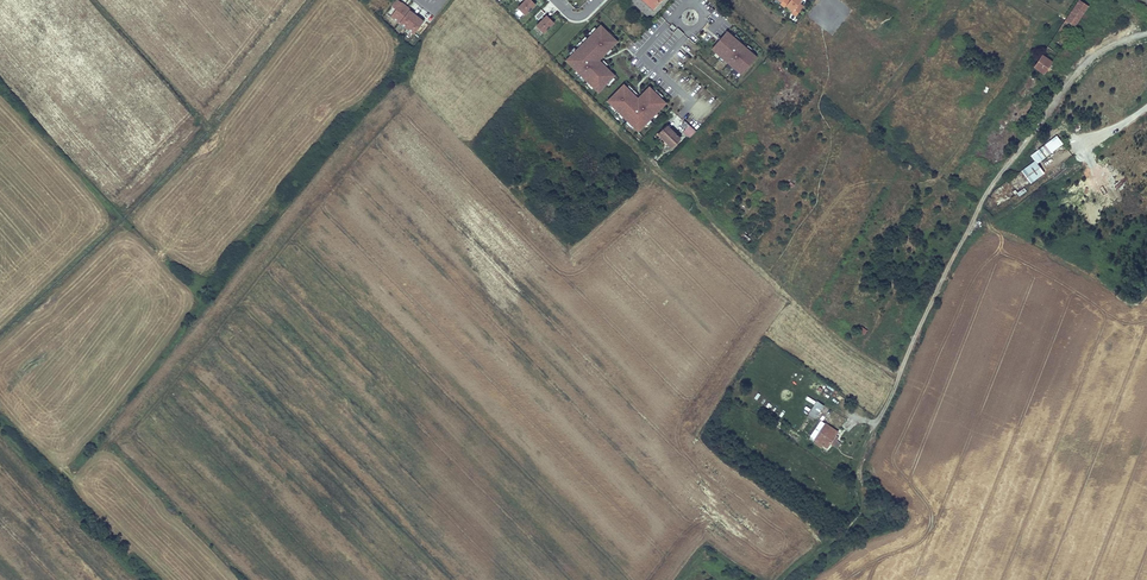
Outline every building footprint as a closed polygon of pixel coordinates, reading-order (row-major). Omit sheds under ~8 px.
[(391,17),(412,34),(424,21),(403,3),(400,0),(398,0),(392,7),(397,11),(391,17)] [(517,7),(525,15),(536,5),(531,0),(524,0),(517,7)] [(631,0),(648,15),(661,0),(631,0)] [(801,1),(801,0),(790,0),(786,5),(792,11),(791,12),(796,16),(805,4),(801,1)] [(1075,27),(1089,6),(1080,0),(1078,0),(1067,17),(1065,20),(1075,27)] [(541,9),(535,16),(538,19),(545,13),(541,9)] [(546,14),(535,25),(543,33),(554,22),(546,14)] [(617,40),(600,23),(564,59),(597,92),(615,75),(598,59),(617,40)] [(755,56),(726,32),(712,49),(741,73),(755,56)] [(1042,54),(1034,66),(1044,73),(1052,60),(1042,54)] [(637,96),(623,82),(605,100),(637,131),(666,102),(648,85),(637,96)] [(692,122),(689,126),(690,127),(693,130),(699,125),(694,120),(692,122)] [(689,126),(684,122),(681,125),(687,130),(690,127),(689,126)] [(666,126),(658,134),(671,147),(680,139),(666,126)] [(1021,171),(1030,183),(1044,173),(1037,163),(1062,143),(1057,136),(1031,155),(1035,161),(1021,171)] [(1024,187),(1017,192),(1019,196),(1026,191),(1024,187)] [(744,230),(739,235),(747,242),(751,238),(748,236),(749,235),(747,233),(744,230)] [(817,401),(808,414),(815,419),(824,406),(817,401)] [(768,414),(764,419),(770,423),(774,418),(768,414)] [(814,439),(818,442),(823,445),(827,448),(829,444),(835,435),(837,432),(825,424),(814,439)] [(835,435),(829,444),(833,446),(838,437),(835,435)]
